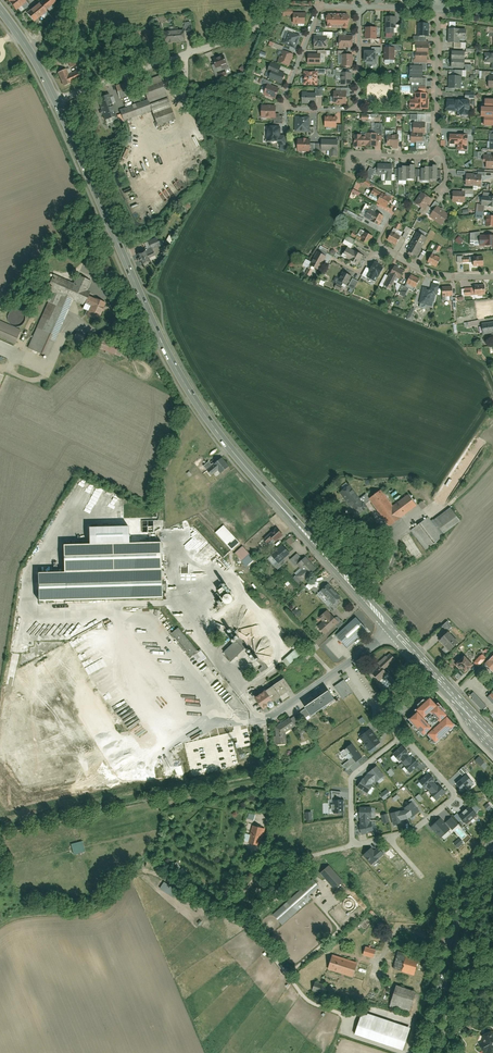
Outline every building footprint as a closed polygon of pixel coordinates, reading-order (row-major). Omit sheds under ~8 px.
[(18,10),(22,6),(25,9),(32,2),(31,0),(9,0),(18,10)] [(27,13),(35,23),(60,1),(59,0),(42,0),(27,13)] [(305,13),(292,12),(292,26),(305,26),(305,13)] [(349,14),(325,13),(325,20),(325,26),(349,26),(349,14)] [(395,16),(384,16),(385,33),(395,33),(395,16)] [(427,23),(417,23),(417,36),(427,36),(427,23)] [(458,24),(446,24),(446,43),(458,43),(458,38),(465,38),(465,29),(458,29),(458,24)] [(294,30),(285,27),(282,36),(287,38),(284,45),(298,49),(302,35),(293,33),(294,30)] [(374,28),(365,28),(365,40),(374,39),(374,28)] [(323,36),(313,36),(313,48),(329,48),(329,38),(333,38),(333,32),(323,32),(323,36)] [(346,33),(336,33),(336,36),(338,36),(338,48),(352,48),(353,36),(346,36),(346,33)] [(428,42),(415,42),(415,53),(413,53),(414,63),(426,63),(426,52),(428,52),(428,42)] [(281,51),(278,63),(291,67),(296,51),(283,47),(271,43),(269,48),(281,51)] [(396,47),(384,48),(384,61),(396,61),(396,47)] [(318,53),(308,53),(308,64),(321,64),(321,55),(331,55),(331,50),(318,50),(318,53)] [(374,51),(362,50),(363,63),(374,63),(374,51)] [(448,51),(448,60),(463,60),(463,52),(448,51)] [(492,69),(492,53),(485,53),(485,63),(492,63),(492,69)] [(352,55),(339,55),(338,55),(338,64),(339,64),(339,67),(352,67),(352,55)] [(225,56),(212,59),(215,72),(228,68),(225,56)] [(448,60),(448,68),(463,68),(463,60),(448,60)] [(283,84),(286,73),(277,70),(278,67),(268,63),(266,69),(270,70),(267,79),(283,84)] [(408,67),(408,75),(421,75),(421,67),(408,67)] [(66,69),(58,73),(65,87),(82,79),(78,70),(72,73),(71,69),(67,71),(66,69)] [(315,71),(303,71),(303,86),(318,86),(318,75),(326,75),(326,69),(315,69),(315,71)] [(341,82),(341,85),(352,85),(352,73),(346,73),(346,70),(336,70),(336,82),(341,82)] [(480,72),(480,79),(489,79),(488,88),(492,88),(492,76),(489,75),(489,72),(480,72)] [(408,75),(408,83),(421,83),(421,75),(408,75)] [(157,76),(139,82),(145,100),(163,94),(157,76)] [(463,76),(448,76),(448,89),(463,89),(463,76)] [(264,86),(262,95),(278,100),(282,89),(271,85),(272,82),(260,79),(258,84),(264,86)] [(114,86),(118,98),(129,95),(125,83),(114,86)] [(313,94),(296,93),(295,103),(315,103),(315,96),(322,96),(322,88),(313,88),(313,94)] [(334,92),(333,105),(347,105),(347,98),(350,98),(350,92),(351,92),(351,88),(347,88),(336,88),(336,92),(334,92)] [(427,93),(415,93),(414,100),(409,100),(409,110),(427,110),(427,93)] [(465,100),(447,100),(446,117),(469,118),(469,100),(476,100),(476,93),(465,93),(465,100)] [(109,95),(98,98),(105,119),(116,115),(109,95)] [(146,100),(123,109),(127,119),(149,110),(156,127),(175,120),(167,98),(148,105),(146,100)] [(483,100),(482,126),(492,126),(492,100),(483,100)] [(275,118),(275,106),(260,106),(260,118),(275,118)] [(311,117),(295,116),(294,132),(310,133),(311,117)] [(339,116),(324,116),(324,127),(338,127),(339,116)] [(425,123),(413,123),(413,134),(409,134),(409,142),(422,142),(422,133),(425,133),(425,123)] [(281,126),(266,126),(266,142),(281,142),(281,126)] [(375,133),(365,133),(365,138),(358,138),(358,135),(353,135),(353,147),(358,147),(358,143),(365,143),(365,147),(375,147),(375,133)] [(467,135),(449,135),(449,144),(458,144),(457,150),(467,151),(467,135)] [(398,136),(386,136),(386,148),(398,148),(398,136)] [(315,139),(297,138),(296,151),(314,153),(315,139)] [(338,138),(322,138),(322,151),(329,151),(329,156),(337,156),(337,151),(339,151),(338,138)] [(484,155),(484,161),(487,161),(487,167),(492,168),(492,155),(487,155),(487,156),(484,155)] [(392,174),(392,165),(376,164),(376,174),(392,174)] [(414,167),(406,167),(406,180),(414,180),(414,167)] [(478,175),(465,175),(465,187),(481,187),(481,175),(485,175),(485,172),(478,172),(478,175)] [(379,199),(382,194),(373,189),(371,194),(379,199)] [(452,192),(452,203),(465,203),(465,194),(473,194),(473,190),(462,190),(462,192),(452,192)] [(414,204),(424,210),(431,199),(421,193),(414,204)] [(377,203),(387,209),(392,199),(382,194),(379,199),(377,203)] [(492,207),(492,197),(482,196),(481,206),(492,207)] [(449,215),(437,206),(429,217),(442,226),(449,215)] [(364,219),(379,226),(384,217),(369,210),(364,219)] [(405,227),(401,238),(406,239),(408,235),(412,236),(414,230),(405,227)] [(407,251),(416,256),(426,237),(417,232),(407,251)] [(360,241),(370,245),(374,237),(364,233),(360,241)] [(391,233),(387,241),(397,246),(401,238),(391,233)] [(348,248),(351,250),(356,241),(347,236),(342,245),(348,248)] [(480,236),(479,247),(492,247),(492,236),(480,236)] [(154,238),(143,243),(145,249),(134,254),(138,265),(150,260),(149,258),(153,256),(150,249),(157,246),(154,238)] [(319,245),(316,250),(324,255),(327,250),(319,245)] [(358,265),(363,256),(351,250),(348,248),(343,257),(358,265)] [(326,257),(317,252),(310,266),(319,271),(326,257)] [(432,254),(427,263),(436,267),(441,259),(432,254)] [(483,267),(483,258),(473,258),(473,267),(483,267)] [(374,262),(369,273),(379,277),(383,268),(378,266),(379,264),(374,262)] [(389,274),(383,286),(391,290),(396,279),(400,280),(404,271),(394,267),(390,275),(389,274)] [(62,271),(29,348),(49,357),(74,301),(89,307),(85,317),(97,323),(107,301),(79,289),(83,280),(62,271)] [(351,276),(343,272),(338,281),(347,285),(351,276)] [(420,280),(411,275),(404,288),(413,293),(415,289),(420,280)] [(361,284),(352,279),(348,288),(357,292),(361,284)] [(422,288),(419,305),(432,307),(434,296),(437,296),(439,286),(432,284),(431,289),(422,288)] [(486,296),(485,285),(474,286),(474,289),(464,289),(465,297),(486,296)] [(452,297),(452,287),(441,288),(442,297),(452,297)] [(411,321),(414,316),(411,315),(414,309),(410,308),(405,319),(411,321)] [(464,327),(476,325),(476,323),(478,323),(477,314),(471,315),(471,316),(458,318),(459,323),(464,322),(464,327)] [(17,344),(23,330),(0,320),(0,336),(17,344)] [(482,324),(483,336),(491,335),(492,338),(492,322),(482,324)] [(75,332),(72,338),(78,341),(82,336),(75,332)] [(227,467),(219,457),(211,464),(208,461),(203,466),(210,475),(215,470),(218,474),(227,467)] [(349,483),(338,491),(345,501),(337,506),(344,515),(351,510),(354,514),(371,501),(391,527),(418,507),(408,493),(390,506),(378,491),(369,497),(366,493),(360,498),(349,483)] [(77,503),(82,506),(86,500),(80,497),(77,503)] [(420,510),(426,506),(423,500),(417,504),(420,510)] [(428,517),(410,530),(425,549),(442,536),(441,535),(460,521),(449,507),(431,521),(428,517)] [(230,549),(238,542),(222,525),(215,531),(230,549)] [(283,535),(277,527),(261,539),(266,545),(272,540),(274,542),(283,535)] [(190,539),(184,544),(192,552),(199,546),(201,548),(207,543),(196,531),(188,537),(190,539)] [(287,546),(294,540),(290,535),(283,541),(287,546)] [(299,545),(294,541),(290,545),(294,550),(299,545)] [(64,572),(38,572),(38,601),(163,597),(162,542),(63,544),(64,572)] [(287,551),(282,544),(270,554),(275,561),(287,551)] [(241,545),(234,552),(245,565),(253,558),(241,545)] [(314,570),(303,558),(302,559),(297,554),(290,560),(295,566),(297,565),(301,570),(293,578),(298,583),(314,570)] [(41,565),(46,558),(44,556),(38,562),(41,565)] [(275,566),(279,571),(287,565),(283,559),(275,566)] [(308,589),(313,586),(314,586),(317,584),(313,579),(305,585),(308,589)] [(341,598),(327,583),(315,593),(328,608),(341,598)] [(217,592),(215,600),(228,605),(231,596),(217,592)] [(296,616),(300,611),(296,607),(292,611),(296,616)] [(321,622),(317,626),(324,634),(338,620),(331,613),(329,615),(326,611),(317,618),(321,622)] [(367,627),(356,615),(335,633),(346,646),(367,627)] [(446,631),(450,627),(445,621),(441,625),(446,631)] [(176,625),(169,631),(188,654),(195,648),(176,625)] [(458,644),(448,633),(439,642),(449,652),(458,644)] [(237,635),(219,651),(228,660),(245,644),(237,635)] [(286,666),(301,653),(295,647),(281,660),(286,666)] [(383,669),(395,658),(388,651),(374,664),(376,666),(371,671),(379,680),(387,672),(383,669)] [(485,665),(492,673),(492,657),(485,665)] [(465,658),(456,665),(464,674),(472,667),(465,658)] [(290,689),(280,676),(266,685),(275,699),(290,689)] [(343,700),(353,693),(344,680),(334,687),(343,700)] [(275,699),(266,685),(252,695),(261,709),(275,699)] [(310,715),(333,699),(327,690),(304,706),(305,708),(310,714),(310,715)] [(487,707),(473,693),(470,696),(473,699),(472,700),(482,711),(487,707)] [(435,745),(457,727),(449,718),(447,720),(443,715),(446,713),(439,704),(437,706),(430,697),(417,708),(419,710),(407,720),(424,741),(428,737),(435,745)] [(310,714),(305,708),(291,718),(295,724),(310,714)] [(286,731),(296,725),(295,724),(291,718),(289,716),(274,726),(275,743),(287,742),(286,731)] [(369,728),(358,737),(369,752),(381,743),(369,728)] [(356,762),(362,757),(352,743),(340,752),(345,757),(349,754),(356,762)] [(409,772),(419,763),(413,757),(411,759),(405,753),(407,751),(402,745),(393,753),(399,760),(400,759),(403,763),(402,764),(409,772)] [(474,760),(484,769),(488,765),(478,756),(474,760)] [(357,787),(367,794),(373,784),(372,783),(374,781),(375,782),(383,776),(376,766),(368,773),(368,774),(364,779),(363,778),(357,787)] [(462,767),(458,771),(462,775),(466,771),(462,767)] [(390,768),(386,771),(390,776),(394,773),(390,768)] [(435,800),(445,791),(439,785),(438,786),(434,781),(434,780),(428,773),(418,781),(426,789),(427,788),(431,792),(430,793),(435,800)] [(456,783),(463,791),(466,788),(468,790),(475,784),(466,774),(456,783)] [(386,789),(378,794),(382,800),(389,795),(386,789)] [(333,813),(343,813),(343,800),(340,800),(340,790),(331,790),(331,801),(334,801),(333,813)] [(398,809),(389,811),(392,824),(401,822),(401,820),(407,818),(411,815),(411,816),(419,810),(411,801),(404,807),(405,808),(403,810),(399,811),(398,809)] [(361,834),(373,831),(372,821),(370,821),(370,816),(371,816),(371,806),(359,806),(359,817),(360,817),(360,824),(358,824),(361,834)] [(473,817),(477,814),(470,807),(467,810),(466,809),(462,812),(463,813),(460,816),(463,819),(462,821),(464,822),(466,822),(466,823),(469,820),(470,821),(474,818),(473,817)] [(430,825),(440,837),(456,823),(450,816),(444,821),(440,817),(430,825)] [(260,827),(252,825),(248,842),(256,844),(260,827)] [(458,838),(452,844),(456,848),(462,842),(458,838)] [(81,841),(69,844),(72,854),(84,851),(81,841)] [(372,864),(379,857),(371,848),(364,855),(372,864)] [(319,871),(331,888),(341,881),(329,864),(319,871)] [(280,924),(311,899),(308,895),(318,887),(312,879),(271,913),(280,924)] [(162,882),(158,889),(173,897),(177,890),(162,882)] [(363,945),(360,954),(371,958),(374,949),(363,945)] [(353,976),(357,963),(333,956),(329,968),(353,976)] [(401,971),(414,974),(417,961),(404,958),(401,971)] [(333,997),(336,989),(312,981),(310,990),(333,997)] [(389,1006),(409,1012),(415,993),(394,987),(389,1006)] [(353,1033),(402,1049),(409,1028),(360,1012),(353,1033)] [(485,1043),(480,1045),(483,1052),(486,1051),(487,1052),(491,1052),(492,1052),(492,1036),(491,1032),(482,1036),(482,1038),(487,1040),(485,1043)]
